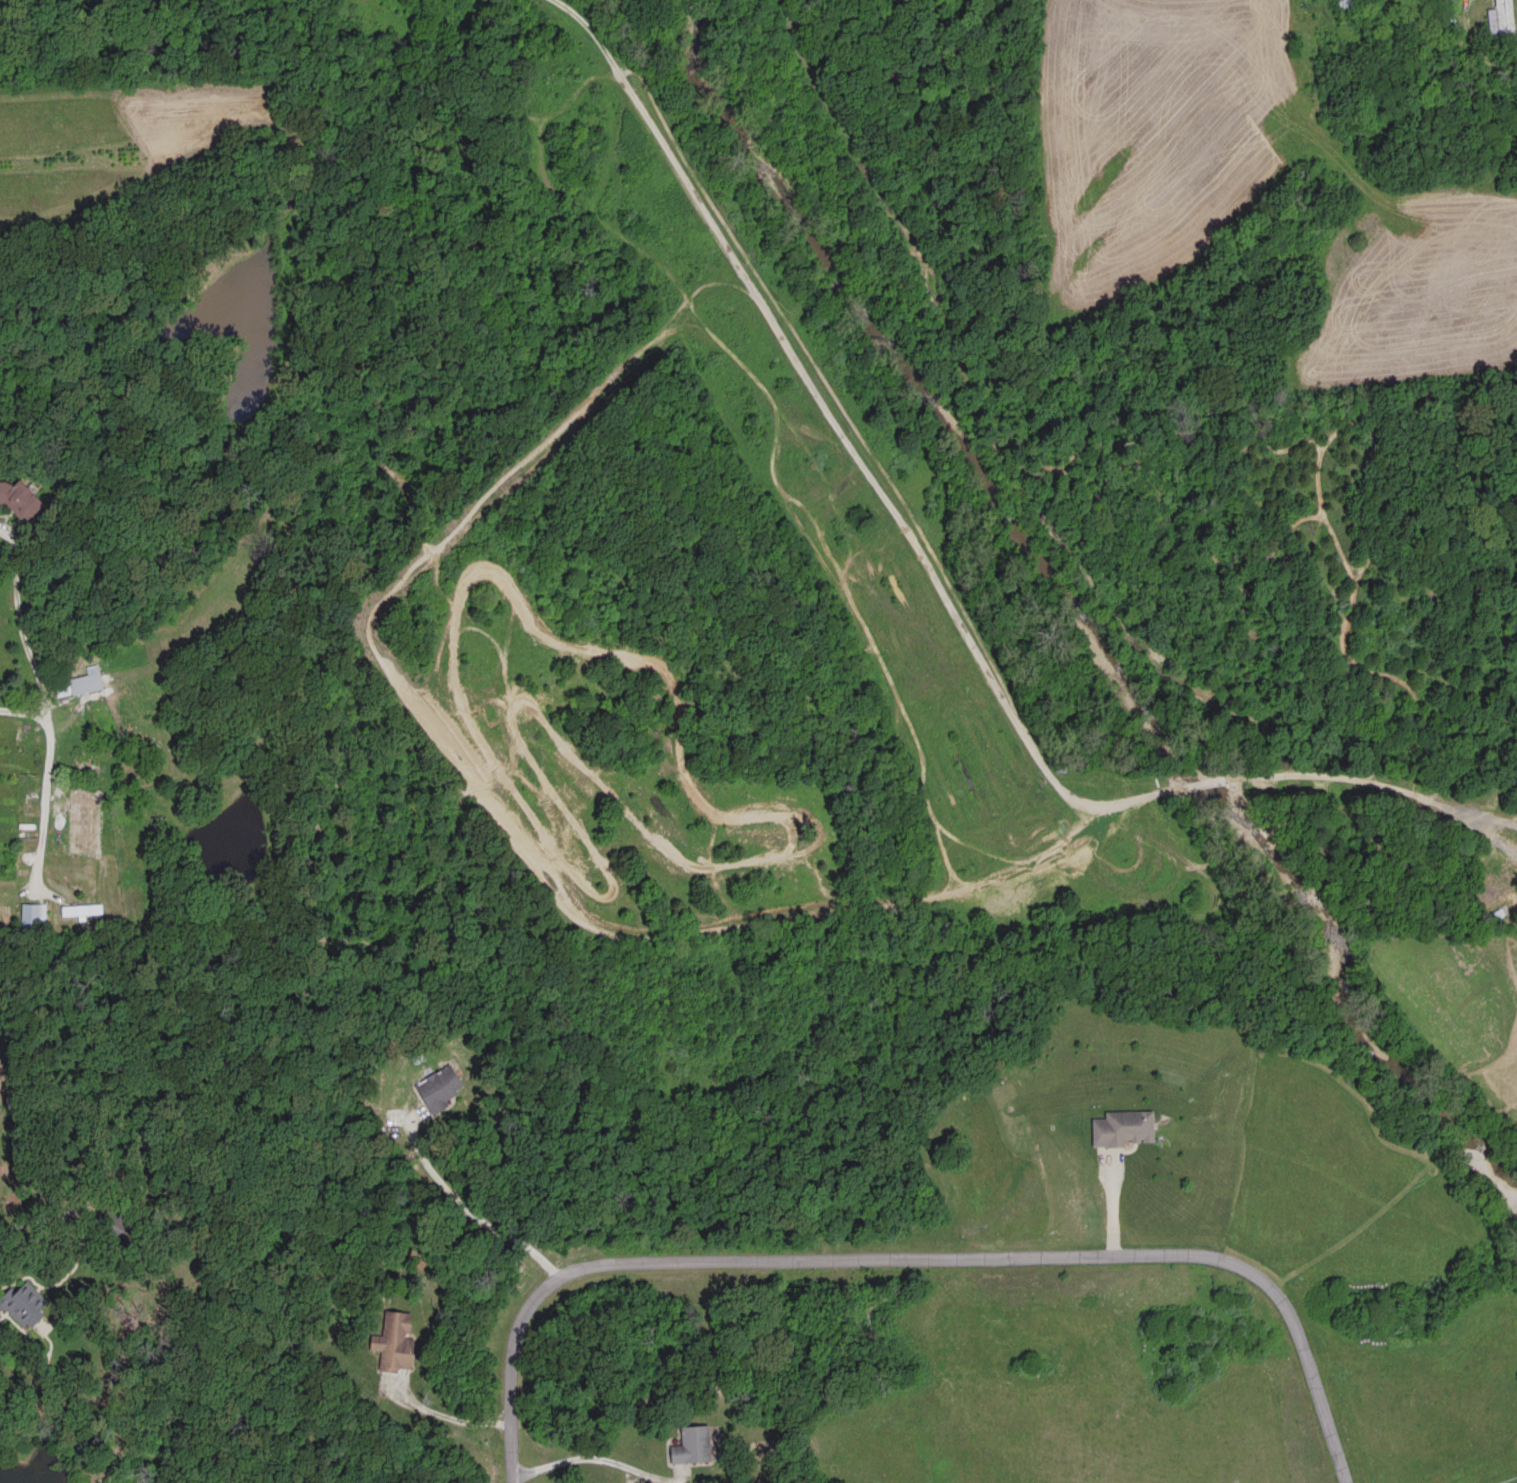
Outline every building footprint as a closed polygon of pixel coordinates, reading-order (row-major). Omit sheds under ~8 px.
[(1514,0),(1495,0),(1496,6),(1490,6),(1491,35),(1516,34),(1514,0)] [(15,501),(15,512),(41,512),(41,481),(0,481),(0,501),(15,501)] [(88,672),(58,679),(62,697),(106,687),(100,662),(86,665),(88,672)] [(1055,771),(1069,768),(1067,752),(1052,754),(1055,771)] [(45,900),(21,900),(21,926),(45,926),(45,900)] [(103,901),(58,901),(58,913),(103,913),(103,901)] [(451,1104),(448,1096),(460,1092),(458,1087),(465,1084),(456,1062),(417,1079),(431,1113),(451,1104)] [(1109,1108),(1109,1116),(1095,1116),(1095,1144),(1129,1144),(1129,1140),(1159,1140),(1159,1108),(1109,1108)] [(5,1307),(27,1327),(50,1301),(22,1275),(0,1299),(0,1312),(5,1307)] [(417,1335),(410,1335),(411,1310),(382,1308),(380,1333),(370,1332),(369,1348),(380,1349),(379,1364),(416,1365),(417,1335)] [(673,1460),(712,1458),(710,1423),(683,1424),(684,1443),(672,1443),(673,1460)]
